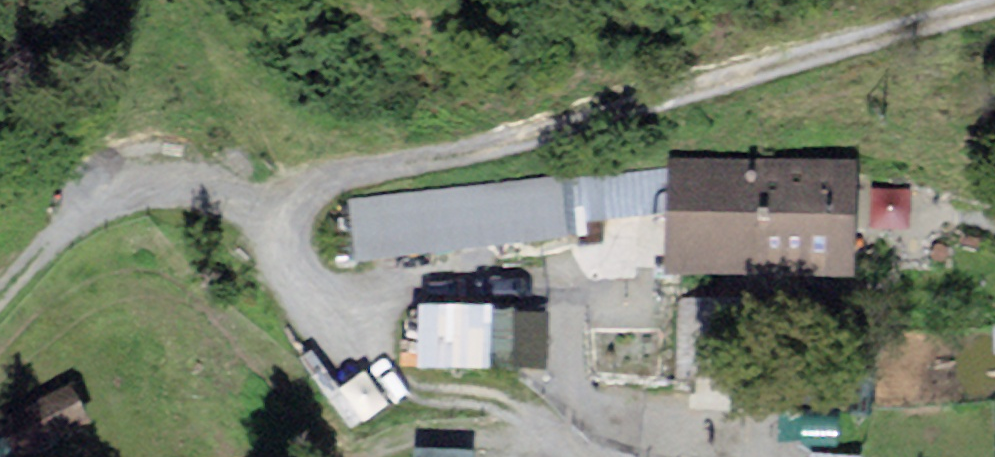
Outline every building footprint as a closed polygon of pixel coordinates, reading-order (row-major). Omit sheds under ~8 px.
[(858,160),(666,157),(664,273),(856,276),(858,160)] [(563,176),(348,199),(354,260),(569,237),(563,176)] [(521,370),(521,307),(423,307),(423,370),(521,370)] [(0,417),(0,433),(12,456),(88,419),(71,383),(0,417)]
